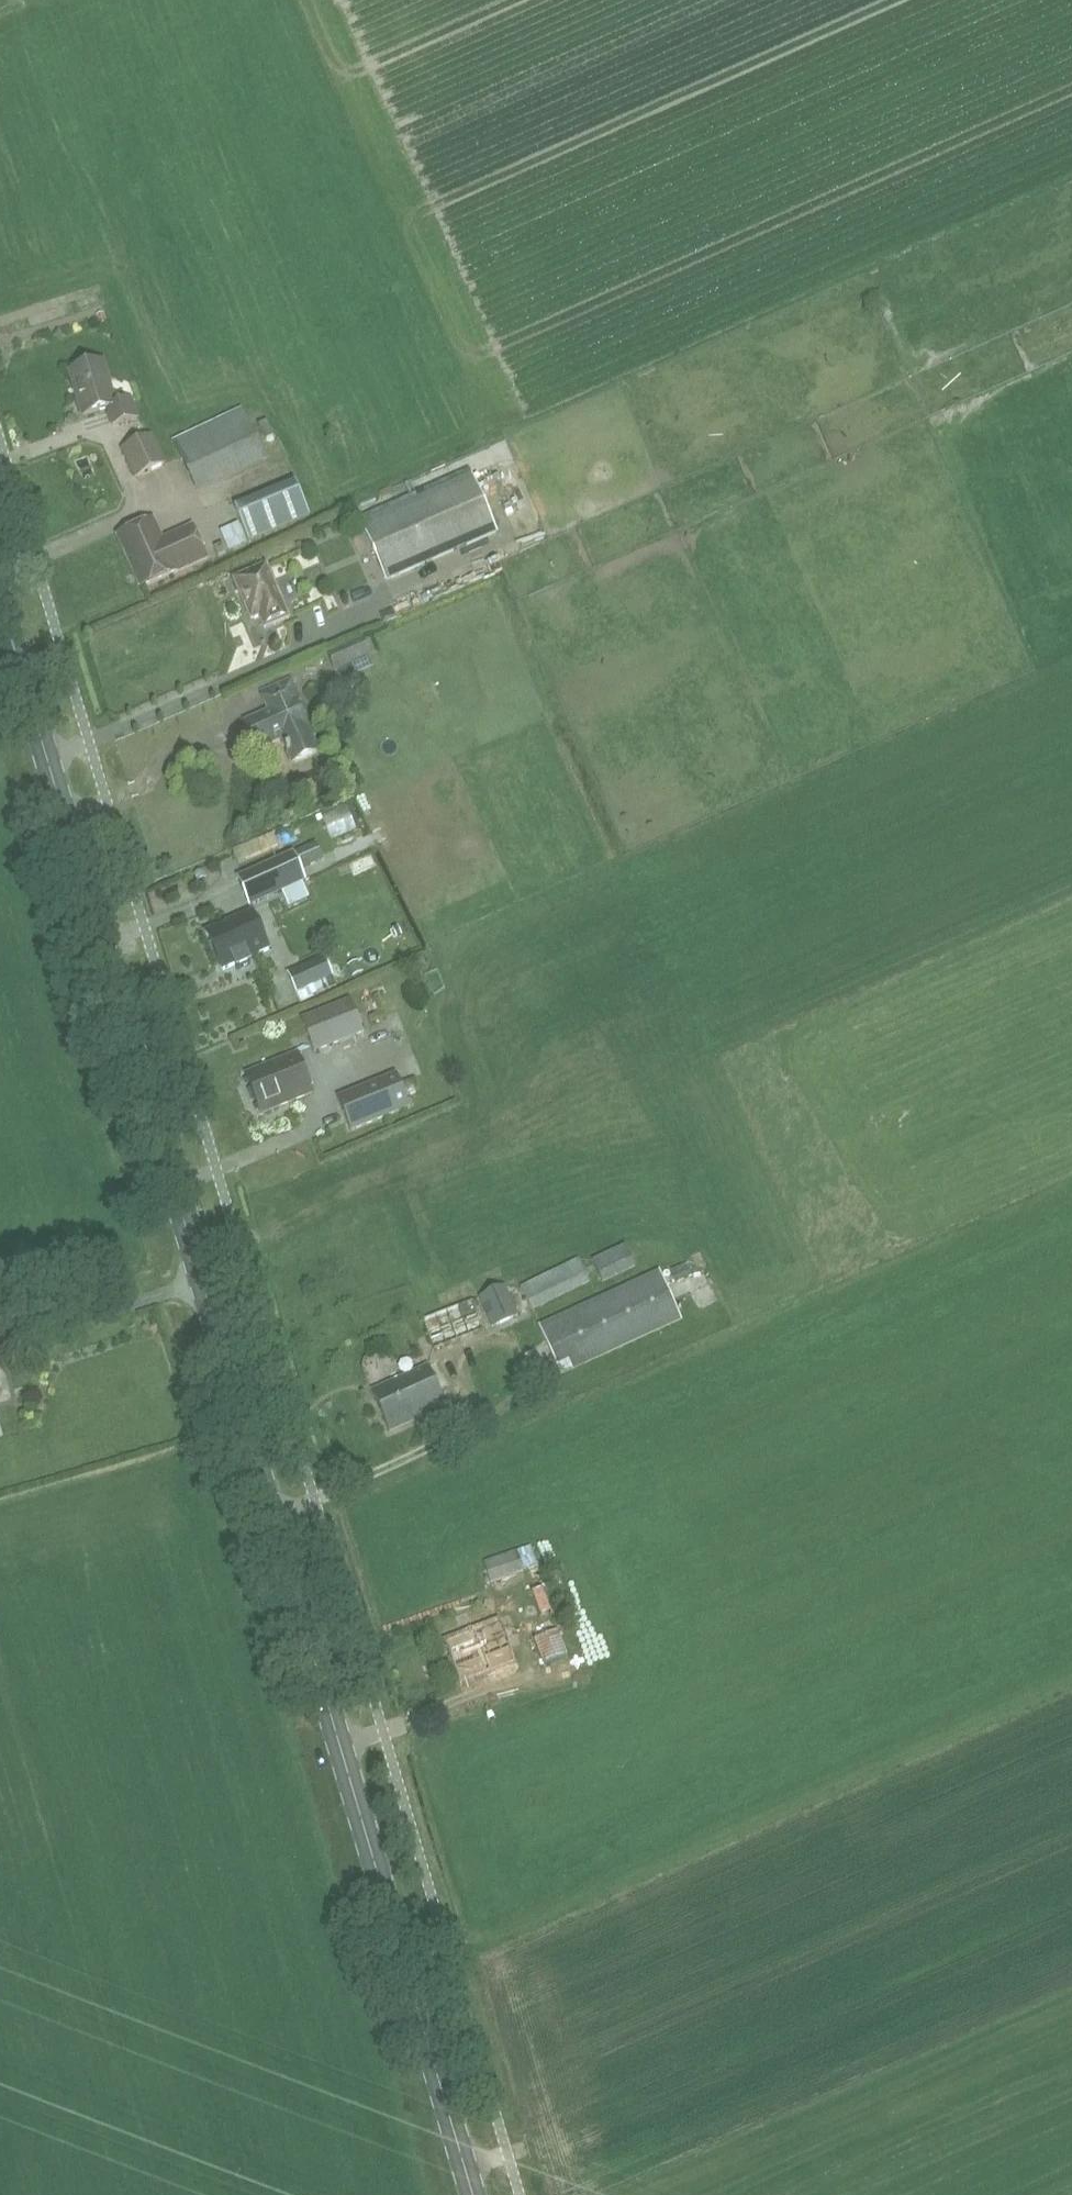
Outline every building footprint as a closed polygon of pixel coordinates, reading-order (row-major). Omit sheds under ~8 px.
[(95,316),(99,326),(106,323),(103,313),(95,316)] [(116,405),(103,362),(73,371),(82,401),(78,402),(82,416),(107,409),(112,425),(137,418),(132,401),(116,405)] [(192,480),(259,448),(240,410),(173,442),(192,480)] [(265,421),(258,424),(265,440),(274,436),(265,421)] [(136,478),(164,464),(151,436),(122,450),(136,478)] [(386,580),(496,532),(472,476),(362,524),(386,580)] [(248,541),(309,515),(296,483),(235,508),(248,541)] [(157,546),(148,543),(141,525),(118,535),(141,587),(207,558),(194,529),(157,546)] [(289,618),(266,566),(234,580),(251,620),(259,617),(264,629),(289,618)] [(336,670),(368,656),(361,641),(330,655),(336,670)] [(316,751),(295,703),(300,700),(291,680),(262,694),(271,714),(247,724),(257,748),(281,738),(292,762),(316,751)] [(343,841),(367,831),(360,815),(336,825),(343,841)] [(307,882),(294,853),(265,866),(278,895),(307,882)] [(223,970),(269,950),(252,912),(206,932),(223,970)] [(333,978),(324,956),(287,972),(296,994),(333,978)] [(358,960),(348,964),(353,976),(363,971),(358,960)] [(315,1052),(363,1033),(350,1000),(302,1019),(315,1052)] [(261,1114),(313,1093),(297,1053),(246,1074),(261,1114)] [(351,1131),(409,1108),(396,1075),(338,1098),(351,1131)] [(603,1284),(636,1269),(625,1245),(592,1260),(603,1284)] [(531,1311),(589,1283),(579,1259),(521,1286),(531,1311)] [(561,1373),(681,1319),(659,1271),(539,1325),(561,1373)] [(491,1327),(519,1315),(505,1286),(479,1297),(491,1327)] [(434,1350),(484,1331),(472,1301),(423,1320),(434,1350)] [(390,1431),(446,1406),(428,1366),(371,1391),(390,1431)] [(538,1565),(532,1546),(517,1551),(517,1550),(484,1562),(491,1583),(524,1572),(523,1569),(538,1565)] [(460,1683),(515,1662),(498,1619),(443,1640),(460,1683)] [(543,1665),(567,1655),(558,1631),(534,1640),(543,1665)]
